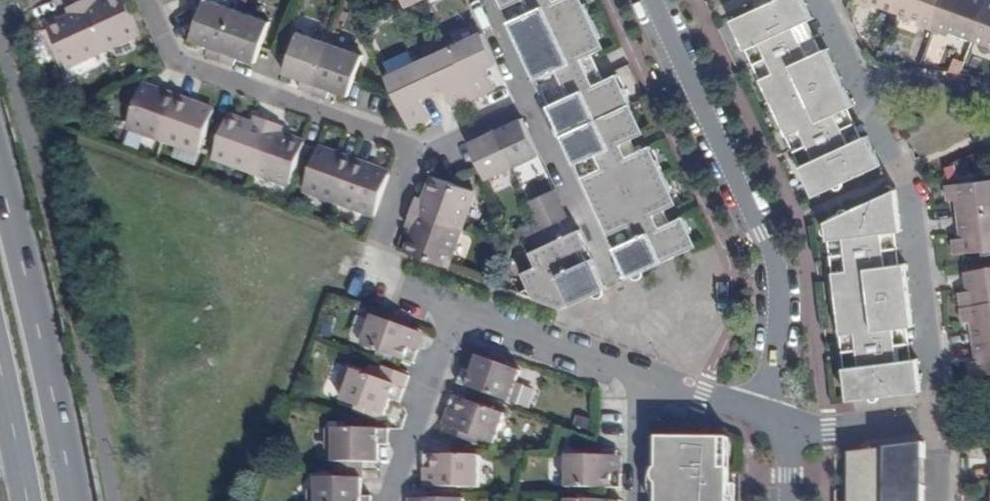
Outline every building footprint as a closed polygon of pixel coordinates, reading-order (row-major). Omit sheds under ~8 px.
[(105,53),(144,35),(128,0),(108,0),(101,3),(100,0),(90,0),(83,3),(105,53)] [(206,55),(221,61),(238,12),(207,0),(205,0),(199,19),(191,39),(209,47),(206,55)] [(427,0),(406,0),(409,8),(427,0)] [(505,11),(510,8),(506,0),(500,0),(505,11)] [(510,23),(559,0),(527,0),(510,8),(505,11),(510,23)] [(527,0),(506,0),(510,8),(527,0)] [(524,54),(530,51),(543,78),(593,55),(602,51),(595,37),(601,34),(585,0),(559,0),(510,23),(524,54)] [(766,57),(768,62),(756,68),(769,95),(778,91),(785,105),(791,118),(781,122),(794,150),(806,145),(809,150),(797,156),(815,198),(884,166),(871,138),(864,140),(852,146),(838,116),(850,110),(857,108),(829,49),(823,52),(810,58),(797,29),(810,23),(816,21),(807,0),(782,0),(734,22),(753,62),(766,57)] [(896,13),(901,0),(859,0),(858,2),(873,8),(874,4),(896,13)] [(934,30),(945,0),(901,0),(896,13),(919,21),(918,24),(934,30)] [(973,40),(988,0),(945,0),(934,30),(950,36),(952,32),(973,40)] [(973,40),(989,46),(989,0),(988,0),(973,40)] [(69,69),(105,53),(83,3),(70,9),(75,17),(50,28),(69,69)] [(238,12),(221,61),(233,65),(236,57),(255,63),(261,48),(270,24),(238,12)] [(823,52),(810,23),(797,29),(810,58),(823,52)] [(292,49),(290,59),(284,74),(302,81),(299,90),(313,95),(331,46),(290,31),(285,46),(292,49)] [(474,100),(494,91),(485,70),(497,64),(483,34),(451,49),(474,100)] [(349,98),(355,83),(365,58),(331,46),(313,95),(328,100),(331,91),(349,98)] [(453,110),(474,100),(451,49),(419,64),(432,94),(444,89),(453,110)] [(531,67),(533,72),(537,81),(543,78),(530,51),(524,54),(531,67)] [(543,78),(537,81),(549,108),(605,81),(593,55),(543,78)] [(766,57),(753,62),(756,68),(768,62),(766,57)] [(421,98),(432,94),(419,64),(387,78),(396,98),(410,129),(430,120),(421,98)] [(605,81),(549,108),(560,132),(563,139),(569,136),(582,164),(633,140),(641,136),(635,123),(640,120),(619,75),(605,81)] [(71,77),(62,81),(64,87),(74,83),(71,77)] [(130,132),(166,144),(181,103),(145,90),(130,132)] [(778,91),(769,95),(775,110),(785,105),(778,91)] [(181,103),(166,144),(201,156),(215,115),(181,103)] [(775,110),(781,122),(791,118),(785,105),(775,110)] [(852,146),(864,140),(850,110),(838,116),(852,146)] [(214,162),(253,175),(271,126),(257,121),(254,129),(229,120),(214,162)] [(521,121),(496,133),(513,171),(539,159),(521,121)] [(271,126),(253,175),(291,189),(305,148),(282,140),(285,131),(271,126)] [(469,146),(480,169),(487,183),(513,171),(496,133),(469,146)] [(569,136),(563,139),(576,167),(582,164),(569,136)] [(639,154),(633,140),(582,164),(576,167),(584,183),(590,179),(639,154)] [(794,150),(797,156),(809,150),(806,145),(794,150)] [(609,220),(616,234),(665,211),(674,207),(667,194),(673,191),(651,148),(639,154),(590,179),(596,191),(589,194),(602,223),(609,220)] [(305,194),(340,206),(354,165),(319,153),(305,194)] [(354,165),(340,206),(376,219),(390,178),(354,165)] [(425,201),(416,198),(411,213),(459,230),(473,191),(450,182),(446,181),(434,177),(425,201)] [(584,183),(589,194),(596,191),(590,179),(584,183)] [(989,214),(989,179),(949,184),(951,199),(958,199),(962,198),(963,203),(958,204),(960,218),(989,214)] [(924,392),(923,385),(920,360),(911,360),(898,362),(895,330),(908,328),(916,327),(908,264),(901,265),(887,267),(884,235),(897,233),(904,232),(899,191),(827,223),(831,254),(844,253),(845,259),(832,261),(835,291),(845,289),(847,305),(848,319),(839,320),(842,348),(854,347),(855,353),(842,355),(847,401),(924,392)] [(515,234),(519,243),(568,221),(555,192),(529,205),(537,224),(515,234)] [(609,237),(615,250),(621,247),(671,223),(665,211),(616,234),(609,237)] [(413,230),(405,254),(446,268),(459,230),(411,213),(405,228),(413,230)] [(960,218),(962,233),(966,232),(967,238),(963,238),(956,239),(957,254),(989,250),(989,214),(960,218)] [(621,247),(635,277),(694,249),(688,237),(694,233),(685,217),(671,223),(621,247)] [(602,223),(609,237),(616,234),(609,220),(602,223)] [(575,235),(601,292),(605,291),(579,233),(575,235)] [(901,265),(897,233),(884,235),(887,267),(901,265)] [(529,291),(533,300),(554,307),(562,310),(601,292),(575,235),(545,248),(551,263),(536,269),(522,276),(529,291)] [(615,250),(628,280),(635,277),(621,247),(615,250)] [(530,255),(536,269),(551,263),(545,248),(530,255)] [(989,306),(989,270),(966,272),(968,287),(972,287),(973,292),(969,293),(962,294),(964,309),(989,306)] [(845,289),(835,291),(837,306),(847,305),(845,289)] [(529,291),(521,295),(533,300),(529,291)] [(837,306),(839,320),(848,319),(847,305),(837,306)] [(989,341),(989,306),(964,309),(966,324),(973,323),(977,323),(978,328),(973,328),(975,343),(989,341)] [(404,321),(385,315),(383,321),(402,328),(404,321)] [(401,357),(415,361),(419,350),(413,347),(418,334),(402,328),(383,321),(375,318),(365,344),(401,357)] [(898,362),(911,360),(908,328),(895,330),(898,362)] [(413,347),(419,350),(424,335),(418,334),(413,347)] [(989,377),(989,341),(975,343),(977,357),(981,357),(982,363),(977,363),(970,364),(972,379),(989,377)] [(508,366),(511,360),(492,353),(489,359),(490,360),(508,366)] [(521,371),(508,366),(490,360),(489,359),(478,355),(472,371),(463,368),(458,381),(476,387),(516,403),(524,384),(517,382),(521,371)] [(401,400),(411,373),(397,368),(386,364),(381,376),(349,364),(342,385),(349,387),(345,398),(355,402),(374,409),(387,413),(392,397),(401,400)] [(506,413),(471,400),(454,394),(449,408),(454,410),(448,426),(460,430),(479,437),(495,443),(506,413)] [(372,415),(374,409),(355,402),(353,407),(372,415)] [(454,410),(449,408),(443,424),(448,426),(454,410)] [(333,460),(336,460),(367,461),(378,461),(379,442),(388,443),(389,426),(364,426),(326,425),(325,447),(334,447),(333,460)] [(476,444),(479,437),(460,430),(457,438),(476,444)] [(727,500),(730,499),(730,487),(730,472),(723,472),(723,439),(662,439),(661,485),(659,485),(658,500),(727,500)] [(849,454),(849,500),(921,500),(921,489),(926,489),(927,445),(849,454)] [(605,451),(599,450),(585,451),(585,458),(605,458),(605,451)] [(431,487),(456,487),(478,487),(479,455),(457,454),(425,454),(424,456),(423,469),(430,469),(429,487),(431,487)] [(569,490),(599,490),(623,490),(623,476),(617,476),(618,459),(605,458),(585,458),(570,458),(569,490)] [(336,460),(336,468),(367,468),(367,461),(336,460)] [(367,468),(336,468),(335,476),(364,476),(366,476),(367,468)] [(374,494),(364,493),(364,476),(335,476),(318,475),(318,488),(311,489),(311,500),(373,500),(374,494)] [(737,487),(730,487),(730,499),(727,500),(737,500),(737,487)]
